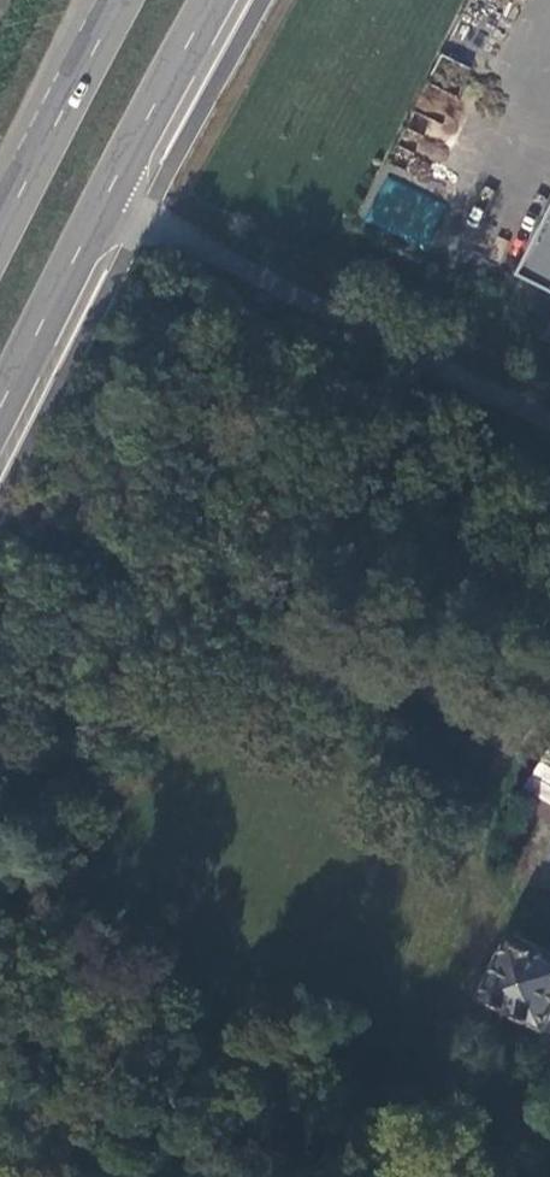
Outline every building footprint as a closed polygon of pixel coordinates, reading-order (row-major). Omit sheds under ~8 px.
[(382,179),(366,224),(427,245),(443,200),(382,179)] [(516,281),(549,296),(549,206),(516,281)] [(523,785),(549,804),(549,766),(541,759),(523,785)] [(515,929),(483,992),(545,1023),(549,1014),(549,948),(515,929)]
